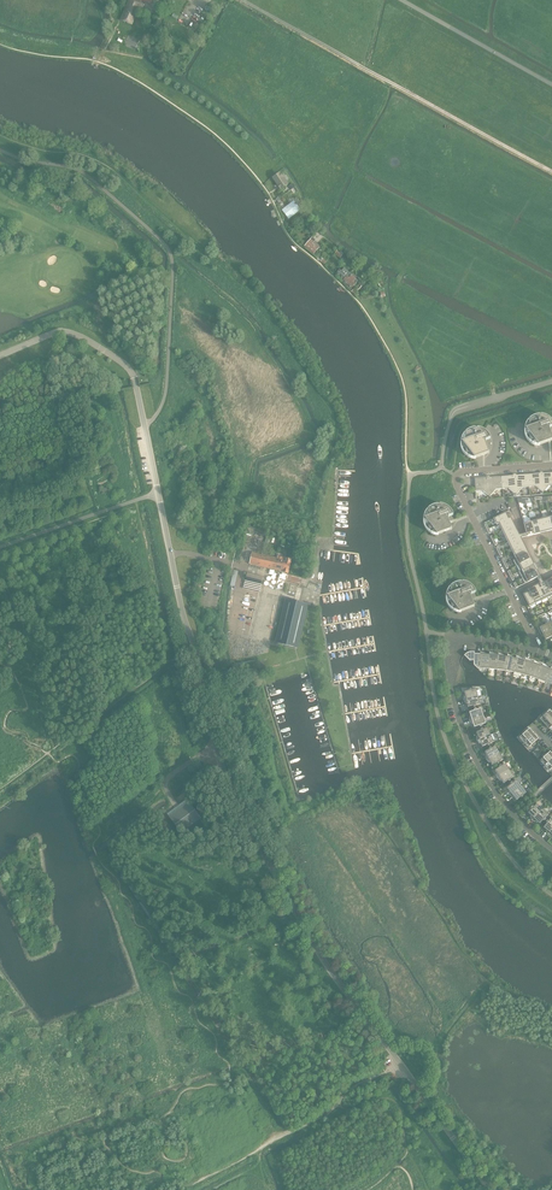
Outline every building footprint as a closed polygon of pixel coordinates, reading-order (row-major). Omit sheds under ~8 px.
[(121,20),(132,25),(138,11),(141,12),(140,14),(143,15),(145,10),(155,14),(157,9),(160,10),(162,5),(159,4),(160,1),(158,0),(129,0),(121,20)] [(287,185),(283,178),(283,177),(283,175),(282,175),(280,174),(273,179),(281,189),(287,185)] [(299,210),(294,202),(283,210),(289,218),(299,210)] [(314,253),(319,248),(310,240),(305,246),(313,253),(314,253)] [(343,254),(338,250),(334,254),(345,263),(350,257),(344,252),(343,254)] [(343,281),(344,282),(351,275),(350,274),(344,268),(341,271),(340,270),(336,274),(343,281)] [(351,289),(358,282),(351,275),(344,282),(351,289)] [(527,419),(529,418),(530,417),(532,417),(533,416),(535,416),(537,416),(538,416),(541,416),(539,415),(538,415),(537,415),(535,415),(533,416),(531,416),(529,417),(528,418),(526,420),(524,422),(524,424),(523,426),(523,429),(523,432),(524,436),(525,439),(527,442),(529,444),(532,446),(536,447),(538,446),(538,445),(534,441),(530,442),(529,443),(528,441),(525,438),(525,436),(529,434),(526,430),(525,430),(525,429),(523,429),(523,428),(529,428),(529,425),(526,421),(527,419)] [(529,428),(525,429),(525,430),(526,430),(529,434),(530,442),(534,441),(538,445),(538,446),(551,441),(551,438),(548,427),(547,428),(546,426),(549,426),(549,428),(551,427),(551,422),(551,421),(551,420),(550,420),(549,419),(549,418),(548,418),(547,417),(545,417),(543,416),(542,416),(541,416),(529,421),(529,425),(529,428)] [(464,432),(465,431),(466,431),(469,429),(471,429),(474,429),(477,429),(475,428),(474,428),(471,428),(469,429),(467,430),(465,430),(463,432),(461,434),(460,436),(459,439),(458,443),(459,446),(460,449),(461,452),(463,455),(466,457),(468,459),(472,460),(474,459),(470,454),(466,455),(465,456),(464,455),(461,451),(461,449),(466,448),(462,443),(462,442),(459,442),(459,440),(465,441),(465,437),(462,434),(464,432)] [(483,439),(485,439),(486,441),(490,439),(490,438),(489,437),(489,436),(488,435),(487,434),(486,433),(486,432),(484,431),(483,431),(482,430),(481,430),(480,429),(479,429),(478,429),(477,429),(465,434),(465,437),(465,441),(462,442),(462,443),(466,448),(466,455),(470,454),(474,459),(489,453),(484,441),(483,441),(483,439)] [(543,493),(541,472),(540,472),(539,473),(528,474),(529,487),(536,486),(543,493)] [(544,473),(542,472),(541,472),(543,493),(549,485),(551,485),(551,472),(544,473)] [(516,495),(515,474),(513,474),(512,475),(501,476),(502,489),(509,488),(516,495)] [(529,487),(528,474),(517,475),(516,474),(515,474),(516,495),(522,487),(529,487)] [(490,497),(488,476),(487,476),(486,477),(474,478),(475,491),(482,490),(490,497)] [(502,489),(501,476),(490,477),(489,476),(488,476),(490,497),(496,489),(502,489)] [(445,516),(448,515),(448,517),(453,515),(453,514),(452,513),(452,512),(451,511),(450,511),(450,510),(449,509),(448,508),(446,507),(445,506),(444,506),(443,506),(442,505),(441,505),(440,505),(440,506),(428,510),(428,517),(424,519),(425,519),(428,524),(429,532),(433,530),(437,535),(452,530),(447,517),(446,517),(445,516)] [(497,525),(499,524),(499,523),(508,519),(509,518),(506,512),(494,518),(497,525)] [(499,524),(502,529),(514,523),(511,517),(509,518),(508,519),(499,523),(499,524)] [(543,518),(546,531),(551,530),(551,527),(549,517),(543,518)] [(543,518),(537,520),(540,533),(546,531),(543,518)] [(537,520),(530,521),(533,533),(534,535),(540,533),(537,520)] [(526,533),(523,534),(524,537),(534,535),(533,533),(530,521),(524,523),(526,533)] [(502,529),(505,535),(517,529),(514,523),(502,529)] [(505,535),(507,541),(520,535),(517,529),(505,535)] [(521,538),(524,537),(523,534),(520,535),(507,541),(510,547),(523,541),(521,538)] [(267,536),(263,548),(263,550),(268,551),(272,537),(267,536)] [(510,547),(513,553),(525,547),(523,541),(510,547)] [(513,553),(516,558),(528,552),(525,547),(513,553)] [(519,564),(530,559),(531,558),(528,552),(516,558),(513,560),(516,566),(519,564)] [(285,560),(262,555),(252,553),(249,564),(279,571),(280,572),(282,573),(282,572),(288,574),(292,559),(286,558),(285,560)] [(531,558),(530,559),(519,564),(516,566),(519,571),(534,564),(531,558)] [(522,577),(525,576),(537,570),(534,564),(519,571),(522,577)] [(537,570),(525,576),(522,577),(525,583),(537,578),(538,580),(542,579),(537,570)] [(247,573),(244,588),(260,592),(263,577),(247,573)] [(546,581),(546,580),(543,582),(542,579),(538,580),(540,583),(547,598),(551,596),(551,593),(546,581)] [(468,593),(470,592),(471,594),(476,593),(475,591),(475,590),(474,589),(473,588),(472,587),(471,586),(470,585),(469,584),(468,584),(467,583),(465,583),(464,583),(464,582),(462,582),(462,583),(450,587),(451,595),(447,596),(451,601),(451,609),(456,607),(459,612),(474,607),(470,594),(469,594),(468,593)] [(534,586),(535,587),(541,600),(542,601),(547,598),(540,583),(534,586)] [(534,601),(535,601),(536,603),(541,600),(535,587),(534,586),(528,589),(529,591),(529,592),(530,592),(534,601)] [(536,603),(535,601),(534,601),(530,592),(529,592),(529,591),(523,594),(529,606),(530,606),(531,608),(532,608),(536,607),(536,605),(535,603),(536,603)] [(286,600),(276,643),(297,648),(307,605),(286,600)] [(551,635),(546,624),(540,627),(545,638),(551,635)] [(477,668),(480,668),(481,654),(480,654),(474,654),(474,652),(471,652),(470,652),(469,652),(468,653),(467,653),(466,654),(465,654),(463,656),(464,657),(465,656),(469,661),(473,661),(474,661),(474,665),(477,668)] [(480,668),(489,669),(490,655),(489,654),(480,654),(481,654),(480,668)] [(489,669),(497,670),(499,655),(498,655),(489,654),(490,655),(489,669)] [(497,670),(505,671),(508,657),(507,657),(498,655),(499,655),(497,670)] [(505,671),(513,672),(517,658),(516,658),(507,656),(507,657),(508,657),(505,671)] [(513,672),(522,674),(525,660),(516,658),(517,658),(513,672)] [(522,674),(530,676),(534,663),(525,660),(522,674)] [(530,676),(538,679),(543,666),(542,666),(534,662),(534,663),(530,676)] [(538,679),(545,682),(551,669),(542,665),(542,666),(543,666),(538,679)] [(469,690),(469,691),(464,692),(465,695),(464,696),(465,700),(478,697),(476,689),(472,690),(472,689),(471,689),(470,689),(469,689),(469,690)] [(479,704),(478,697),(465,700),(466,704),(467,703),(468,707),(473,706),(473,707),(474,707),(475,707),(475,706),(476,706),(475,705),(479,704)] [(474,711),(469,712),(470,716),(469,716),(471,720),(483,716),(481,709),(477,710),(476,709),(475,709),(474,709),(474,710),(474,711)] [(551,717),(551,712),(550,710),(546,713),(545,712),(542,714),(544,715),(540,719),(544,724),(551,717)] [(486,724),(483,716),(471,720),(472,724),(473,724),(474,727),(479,726),(480,727),(481,727),(481,726),(482,726),(482,725),(486,724)] [(481,730),(476,732),(478,736),(477,736),(478,740),(490,735),(487,728),(483,729),(482,728),(481,729),(481,730)] [(519,738),(524,743),(534,734),(529,729),(525,732),(524,731),(521,733),(523,735),(519,738)] [(538,739),(534,734),(524,743),(528,748),(532,745),(533,746),(536,744),(534,742),(538,739)] [(493,742),(490,735),(478,740),(480,744),(481,743),(482,747),(487,745),(487,746),(488,746),(489,746),(489,745),(490,745),(490,744),(493,742)] [(489,749),(485,752),(486,755),(485,756),(487,759),(499,753),(495,746),(492,748),(491,747),(490,747),(489,748),(489,749)] [(545,766),(551,759),(551,754),(550,751),(546,755),(545,754),(542,756),(543,757),(540,761),(545,766)] [(503,760),(499,753),(487,759),(489,763),(490,762),(492,766),(497,763),(497,764),(498,764),(499,764),(499,763),(499,762),(503,760)] [(499,767),(499,768),(495,770),(497,773),(496,774),(498,777),(509,770),(505,764),(502,766),(501,766),(501,765),(500,765),(499,766),(499,767)] [(514,777),(509,770),(498,777),(501,781),(502,780),(504,783),(508,781),(509,781),(510,781),(510,780),(511,780),(510,779),(514,777)] [(511,784),(511,785),(507,788),(509,791),(508,791),(511,795),(521,786),(516,780),(513,783),(513,782),(512,782),(511,782),(511,783),(510,783),(510,784),(511,784)] [(526,793),(521,786),(511,795),(513,798),(514,797),(517,800),(520,797),(521,797),(521,798),(522,798),(522,797),(523,797),(523,796),(523,795),(526,793)] [(190,803),(182,809),(170,818),(181,832),(201,818),(190,803)] [(531,809),(532,809),(528,813),(531,815),(530,816),(533,819),(542,809),(536,804),(534,807),(533,807),(532,807),(531,807),(531,808),(531,809)] [(548,815),(542,809),(533,819),(536,822),(537,821),(539,824),(543,820),(544,820),(545,820),(545,819),(545,818),(548,815)] [(547,823),(544,827),(546,830),(549,833),(551,829),(551,819),(551,818),(549,821),(548,821),(547,821),(546,821),(546,822),(546,823),(547,823)]
